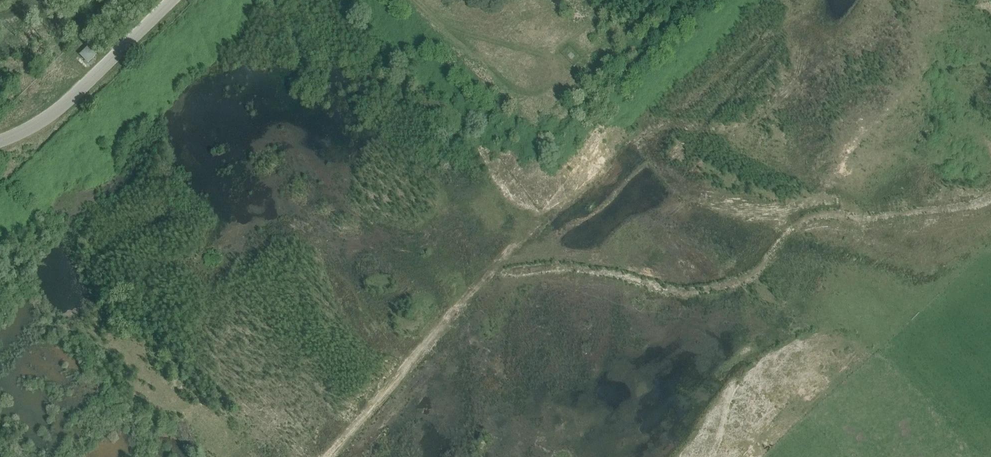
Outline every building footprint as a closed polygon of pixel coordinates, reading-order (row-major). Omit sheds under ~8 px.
[(95,55),(87,47),(80,55),(87,63),(95,55)]
